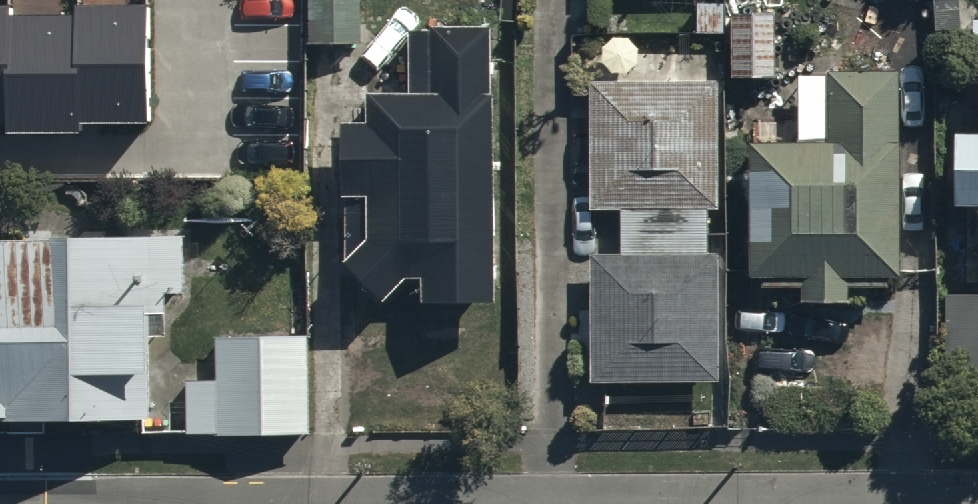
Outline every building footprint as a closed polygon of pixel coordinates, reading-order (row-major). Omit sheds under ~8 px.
[(318,52),(363,51),(363,0),(318,0),(318,52)] [(16,124),(16,136),(85,135),(85,125),(152,124),(151,9),(80,10),(80,21),(14,21),(13,11),(0,11),(0,125),(16,124)] [(776,26),(736,26),(737,85),(776,85),(776,26)] [(502,312),(495,36),(412,38),(414,102),(372,103),(373,132),(349,133),(353,273),(389,310),(411,289),(426,288),(427,314),(502,312)] [(853,297),(906,296),(903,86),(829,87),(830,150),(754,151),(756,298),(804,298),(805,306),(853,306),(853,297)] [(598,386),(725,384),(723,266),(711,266),(710,220),(722,220),(719,88),(592,90),(595,223),(624,223),(625,264),(596,264),(598,386)] [(957,142),(958,222),(977,222),(977,142),(957,142)] [(150,434),(150,255),(9,254),(9,281),(0,281),(0,433),(150,434)] [(950,301),(950,385),(977,385),(977,301),(950,301)] [(312,330),(221,331),(222,381),(209,381),(209,374),(193,374),(194,438),(312,437),(312,330)]
